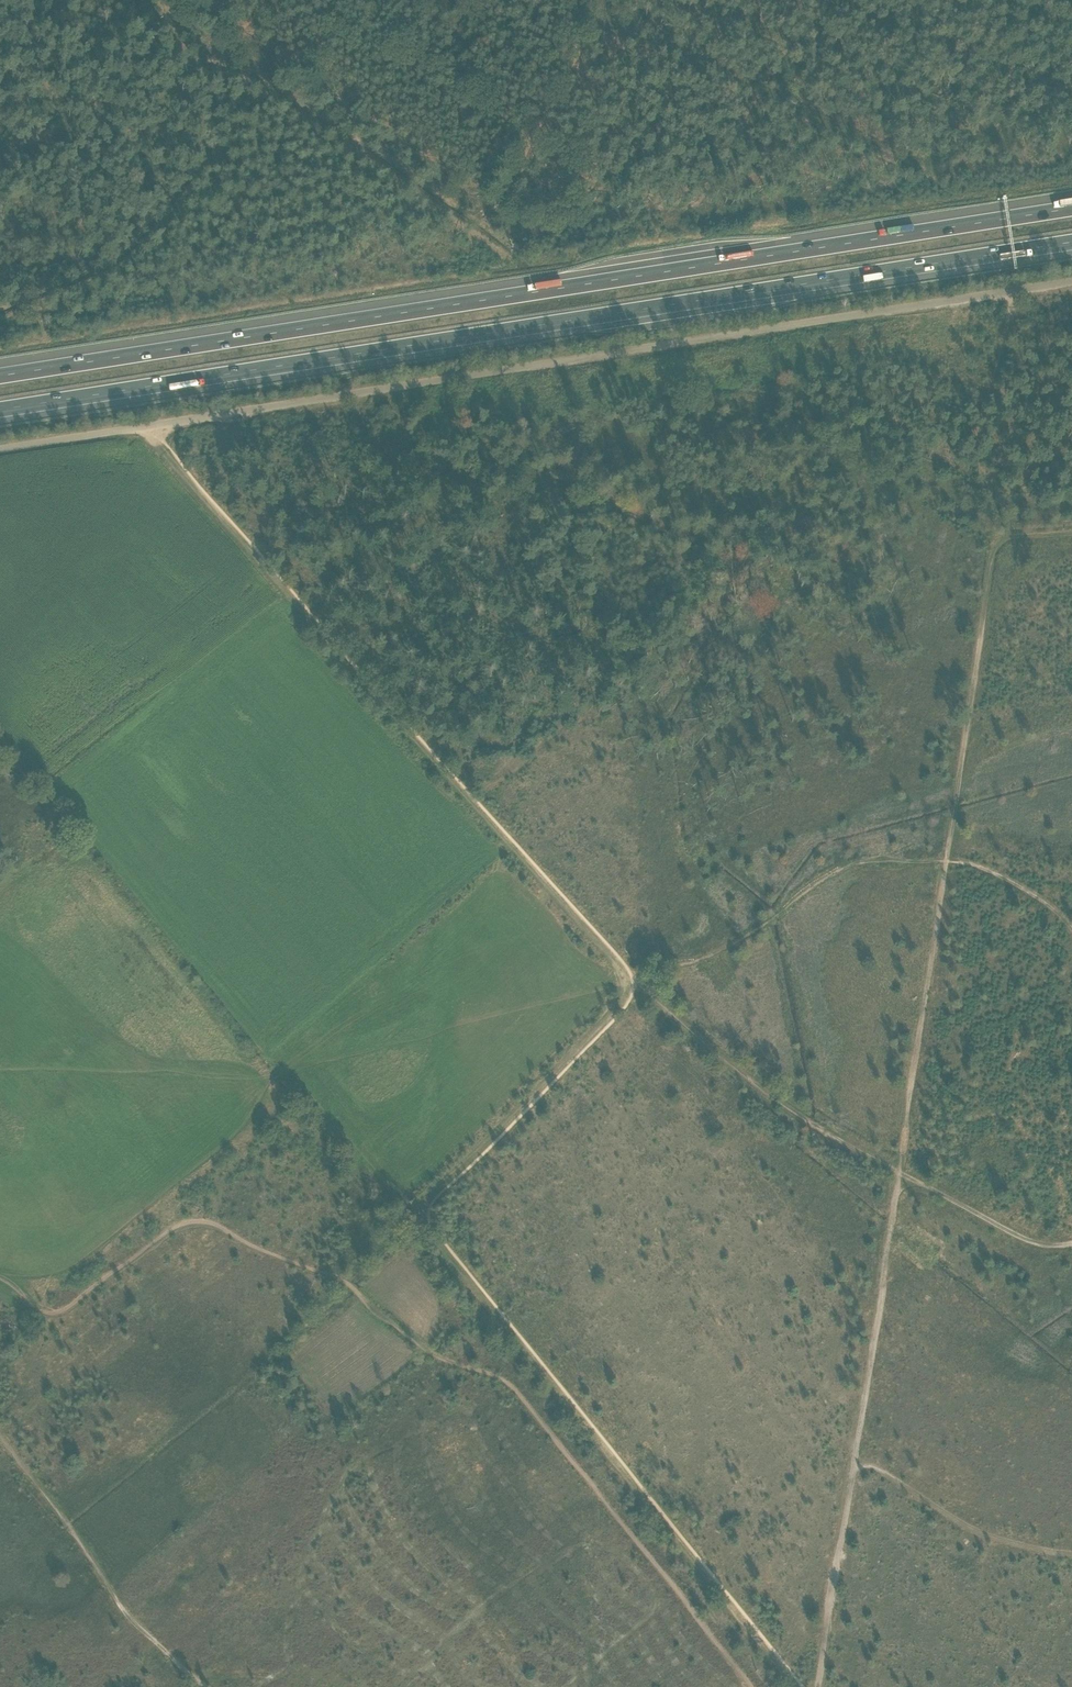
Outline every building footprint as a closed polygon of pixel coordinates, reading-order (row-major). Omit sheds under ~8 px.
[(501,289),(502,295),(521,291),(520,285),(501,289)]
